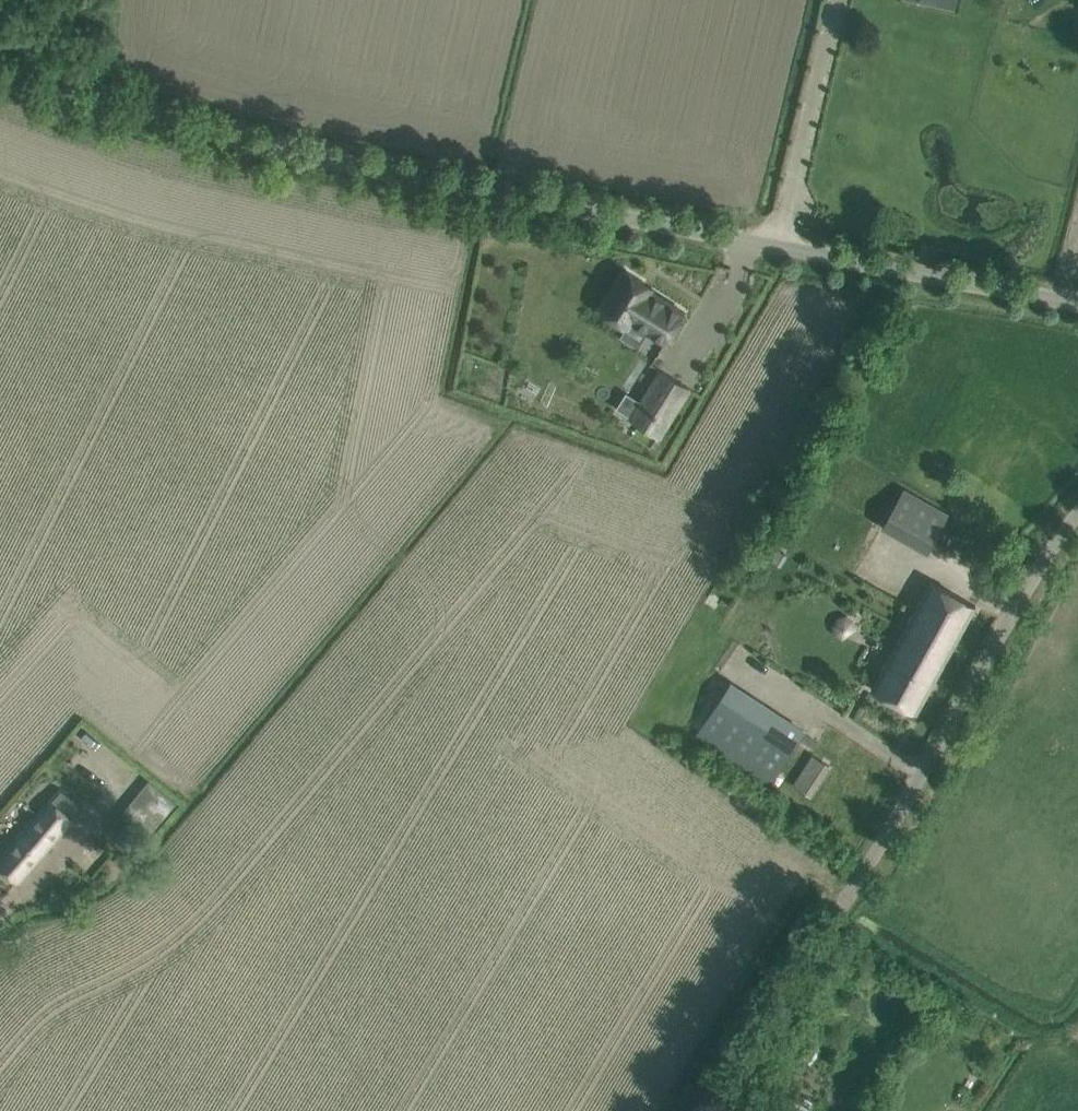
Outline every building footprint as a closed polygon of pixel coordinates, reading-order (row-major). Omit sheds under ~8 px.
[(626,270),(601,310),(627,326),(630,321),(665,343),(684,311),(650,290),(652,286),(626,270)] [(689,387),(661,370),(630,419),(658,436),(689,387)] [(882,526),(927,552),(949,514),(904,488),(882,526)] [(932,581),(872,689),(916,713),(976,605),(932,581)] [(731,680),(695,736),(770,785),(806,729),(731,680)] [(813,755),(794,785),(810,795),(829,765),(813,755)] [(149,779),(122,812),(151,837),(179,804),(149,779)] [(49,799),(0,855),(0,866),(20,883),(74,820),(49,799)] [(810,1108),(777,1087),(762,1110),(809,1110),(810,1108)]
